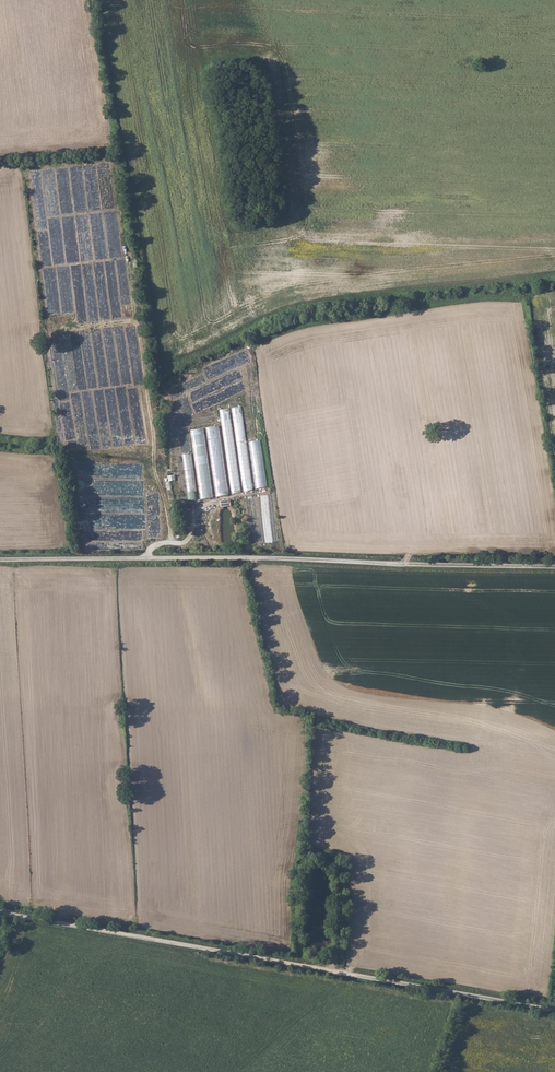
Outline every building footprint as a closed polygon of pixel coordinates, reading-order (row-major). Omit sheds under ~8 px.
[(191,430),(199,499),(227,496),(224,466),(234,465),(228,408),(221,409),(226,459),(225,460),(225,463),(223,463),(219,426),(205,427),(206,428),(191,430)] [(244,422),(234,423),(237,447),(239,446),(243,486),(251,486),(244,422)] [(189,454),(181,455),(188,496),(187,496),(188,501),(197,499),(189,454)] [(259,513),(260,502),(248,501),(247,513),(259,513)]
